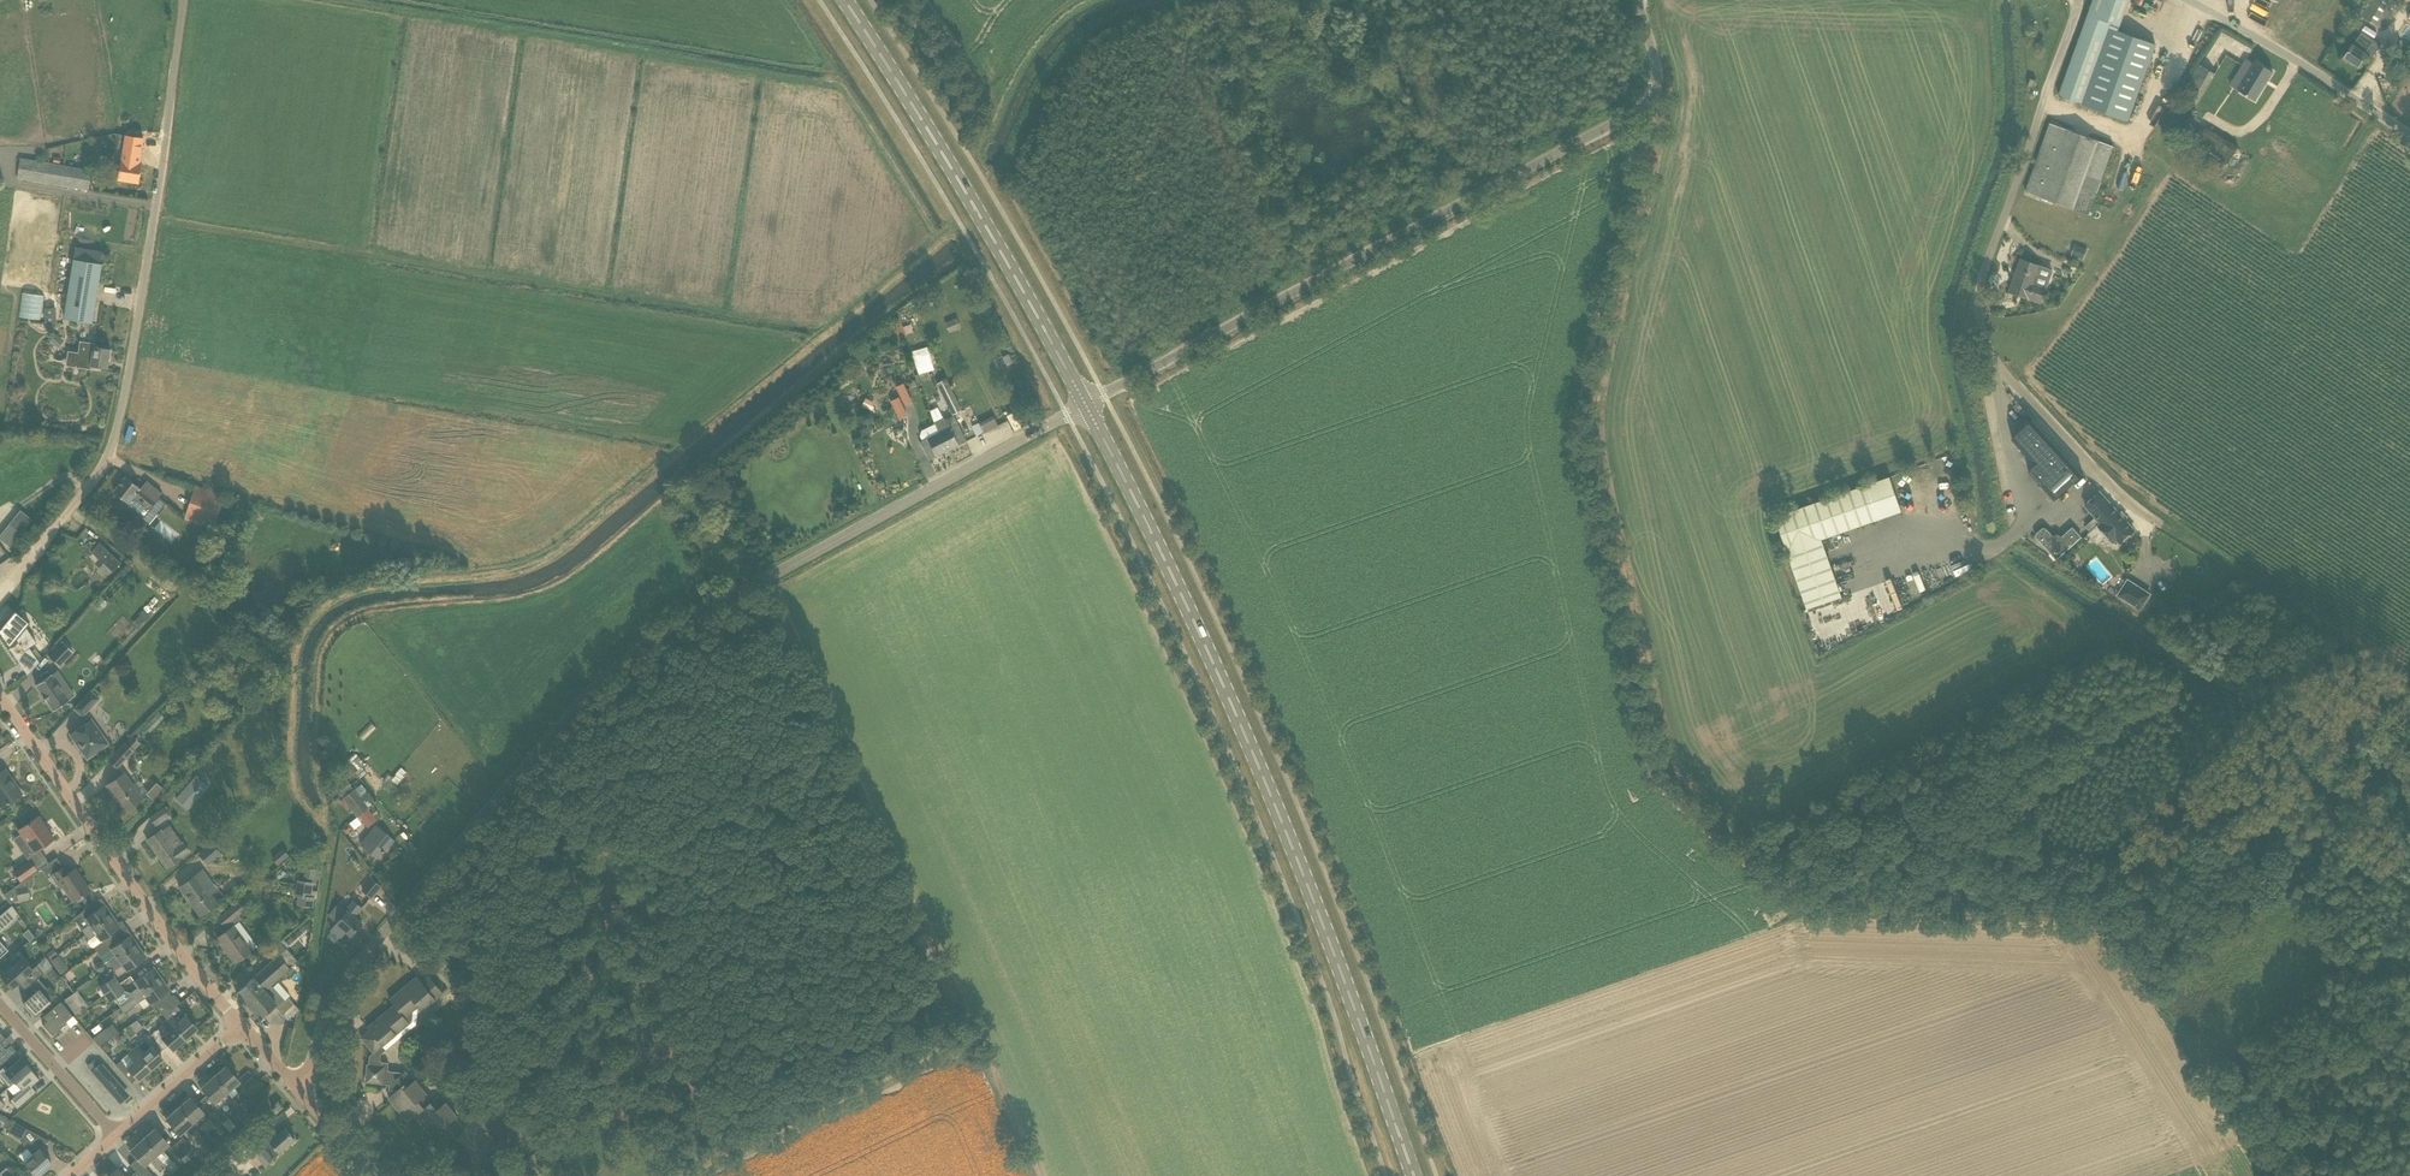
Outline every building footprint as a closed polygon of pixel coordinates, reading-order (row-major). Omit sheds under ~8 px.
[(2130,0),(2094,0),(2059,96),(2128,121),(2156,44),(2119,31),(2130,0)] [(2355,13),(2380,27),(2396,0),(2363,0),(2355,13)] [(2353,45),(2345,57),(2359,67),(2367,55),(2370,57),(2376,49),(2358,38),(2353,45)] [(2274,72),(2256,61),(2238,90),(2256,101),(2274,72)] [(2193,110),(2214,75),(2199,66),(2182,95),(2185,96),(2181,103),(2193,110)] [(2028,87),(2034,88),(2036,80),(2031,78),(2028,87)] [(2051,123),(2026,192),(2089,214),(2114,146),(2051,123)] [(2208,126),(2197,144),(2228,163),(2239,145),(2208,126)] [(2182,158),(2197,139),(2188,132),(2173,151),(2182,158)] [(139,183),(140,182),(142,165),(137,164),(139,151),(127,148),(125,162),(122,162),(119,180),(139,183)] [(93,171),(21,159),(18,178),(90,190),(93,171)] [(2075,244),(2070,255),(2082,260),(2087,249),(2075,244)] [(74,259),(65,319),(93,323),(103,264),(74,259)] [(2010,292),(2041,303),(2047,288),(2034,284),(2041,266),(2022,259),(2010,292)] [(40,319),(44,295),(23,291),(19,316),(40,319)] [(46,307),(46,322),(57,322),(56,307),(46,307)] [(950,332),(961,327),(956,317),(945,322),(950,332)] [(928,346),(912,350),(919,373),(935,369),(928,346)] [(108,369),(111,349),(94,347),(93,358),(82,356),(81,364),(91,366),(108,369)] [(946,379),(938,383),(953,414),(962,410),(946,379)] [(905,404),(912,401),(904,384),(896,387),(905,404)] [(873,408),(876,401),(865,398),(863,405),(873,408)] [(907,415),(899,398),(891,402),(900,419),(907,415)] [(936,415),(946,412),(943,403),(933,406),(936,415)] [(939,432),(939,433),(948,451),(966,441),(954,416),(945,421),(943,418),(934,422),(939,432)] [(2084,475),(2033,419),(2012,439),(2036,464),(2029,471),(2056,500),(2084,475)] [(920,442),(929,460),(948,451),(939,433),(920,442)] [(114,491),(129,503),(127,506),(146,521),(154,511),(151,508),(162,493),(147,481),(141,489),(126,476),(114,491)] [(1902,511),(1890,476),(1776,516),(1808,609),(1842,597),(1822,539),(1902,511)] [(197,487),(195,491),(186,518),(214,528),(225,496),(197,487)] [(2115,548),(2135,530),(2100,493),(2086,505),(2101,523),(2096,528),(2115,548)] [(0,533),(0,538),(9,546),(32,519),(21,510),(0,533)] [(2057,561),(2083,537),(2073,526),(2062,536),(2060,534),(2057,534),(2054,535),(2048,528),(2045,527),(2042,527),(2037,533),(2035,535),(2036,538),(2057,561)] [(121,563),(99,543),(91,552),(113,572),(121,563)] [(2126,580),(2117,593),(2115,597),(2139,612),(2150,595),(2126,580)] [(0,628),(0,635),(19,663),(29,657),(25,651),(36,643),(26,627),(29,623),(14,611),(0,628)] [(140,617),(135,622),(139,627),(145,621),(140,617)] [(62,642),(48,657),(59,667),(73,652),(62,642)] [(50,675),(35,685),(42,695),(42,696),(46,701),(53,711),(74,696),(66,685),(60,690),(50,675)] [(91,691),(74,709),(82,716),(99,699),(91,691)] [(91,720),(70,734),(87,758),(108,744),(91,720)] [(132,735),(125,743),(109,761),(116,768),(140,743),(132,735)] [(194,770),(174,792),(185,802),(205,780),(194,770)] [(3,771),(0,773),(0,800),(4,806),(22,793),(16,784),(13,786),(3,771)] [(124,773),(106,786),(124,811),(142,799),(124,773)] [(152,799),(163,787),(156,781),(145,793),(152,799)] [(344,797),(359,817),(369,808),(355,789),(354,789),(350,783),(342,790),(343,791),(340,793),(344,797)] [(156,825),(168,816),(163,808),(150,817),(156,825)] [(38,816),(26,825),(18,830),(20,834),(34,852),(51,840),(41,826),(44,824),(38,816)] [(395,840),(384,831),(376,824),(360,844),(377,858),(388,845),(390,846),(395,840)] [(350,825),(343,830),(347,835),(354,829),(350,825)] [(174,847),(162,829),(147,840),(166,868),(190,851),(183,841),(174,847)] [(207,862),(217,853),(211,845),(200,855),(207,862)] [(284,848),(272,856),(277,864),(290,856),(284,848)] [(20,881),(36,870),(30,861),(14,872),(20,881)] [(64,866),(51,875),(61,889),(63,887),(72,901),(80,895),(81,897),(90,890),(75,869),(69,873),(64,866)] [(319,880),(321,871),(306,868),(304,878),(319,880)] [(200,915),(217,902),(211,894),(218,889),(217,888),(203,869),(179,887),(200,915)] [(298,880),(296,896),(299,897),(297,905),(314,908),(315,897),(312,897),(314,883),(298,880)] [(369,883),(363,890),(371,897),(378,890),(369,883)] [(16,891),(18,899),(18,900),(30,897),(28,888),(16,891)] [(224,926),(226,925),(239,914),(246,909),(239,900),(233,907),(218,919),(224,926)] [(347,931),(352,936),(363,923),(355,917),(363,908),(354,901),(346,910),(347,911),(332,930),(341,937),(347,931)] [(81,912),(85,918),(84,918),(89,924),(81,930),(85,935),(112,916),(104,904),(95,911),(91,905),(81,912)] [(13,920),(5,911),(0,916),(0,932),(13,920)] [(112,916),(85,935),(88,940),(88,943),(91,946),(94,947),(96,951),(117,937),(113,931),(120,927),(112,916)] [(233,925),(216,938),(235,963),(251,951),(233,925)] [(29,941),(34,937),(28,929),(23,934),(29,941)] [(108,967),(111,965),(138,946),(130,935),(120,942),(117,937),(96,951),(105,963),(108,967)] [(273,959),(236,992),(243,1000),(259,986),(264,991),(271,984),(289,968),(278,956),(286,949),(280,942),(267,953),(273,959)] [(146,957),(138,946),(111,965),(114,970),(122,965),(126,971),(146,957)] [(38,964),(45,971),(53,963),(46,956),(38,964)] [(21,958),(0,976),(11,989),(22,979),(28,987),(38,978),(43,973),(36,965),(32,969),(21,958)] [(57,969),(61,974),(68,969),(64,964),(57,969)] [(130,993),(134,997),(134,998),(161,978),(153,967),(134,981),(138,987),(130,993)] [(448,975),(457,986),(465,980),(456,968),(448,975)] [(53,970),(47,976),(54,984),(60,979),(53,970)] [(105,994),(120,983),(115,975),(99,986),(105,994)] [(423,1011),(444,993),(430,976),(422,982),(417,976),(390,999),(394,1005),(367,1027),(370,1030),(361,1038),(373,1053),(370,1056),(369,1064),(367,1064),(366,1079),(369,1083),(389,1084),(392,1082),(398,1090),(389,1097),(409,1122),(416,1116),(435,1139),(449,1128),(455,1136),(465,1128),(457,1118),(459,1116),(446,1102),(445,1103),(439,1095),(433,1101),(427,1095),(429,1093),(416,1078),(414,1079),(406,1070),(402,1073),(401,1071),(390,1070),(389,1068),(389,1062),(383,1061),(381,1059),(382,1053),(417,1024),(418,1013),(422,1010),(423,1011)] [(47,988),(38,978),(28,987),(24,990),(30,996),(23,1002),(35,1016),(51,1002),(42,992),(47,988)] [(143,1008),(159,996),(169,989),(161,978),(134,998),(134,997),(121,1006),(124,1012),(139,1002),(143,1008)] [(293,1004),(287,998),(290,995),(279,982),(273,987),(271,984),(264,991),(259,986),(243,1000),(260,1019),(274,1006),(282,1014),(293,1004)] [(125,990),(120,983),(105,994),(110,1001),(125,990)] [(75,1013),(88,1004),(76,989),(64,998),(75,1013)] [(174,994),(164,1001),(156,1007),(167,1020),(185,1039),(197,1028),(185,1015),(178,1022),(169,1012),(181,1002),(174,994)] [(66,1022),(73,1016),(60,1001),(43,1017),(47,1021),(43,1025),(52,1036),(67,1023),(66,1022)] [(150,1034),(149,1034),(150,1035),(163,1049),(168,1045),(172,1050),(185,1039),(167,1020),(162,1024),(163,1024),(156,1030),(150,1034)] [(98,1046),(113,1036),(107,1027),(92,1038),(92,1037),(91,1038),(98,1046)] [(150,1035),(138,1045),(133,1050),(150,1069),(162,1059),(158,1054),(163,1049),(150,1035)] [(112,1038),(101,1044),(105,1050),(115,1043),(112,1038)] [(1,1050),(0,1051),(0,1065),(16,1051),(10,1045),(5,1049),(0,1043),(0,1050),(1,1050)] [(136,1078),(138,1080),(150,1069),(133,1050),(128,1054),(116,1065),(131,1083),(132,1082),(131,1081),(136,1078)] [(0,1069),(0,1077),(9,1087),(14,1082),(30,1068),(21,1058),(8,1068),(5,1065),(0,1069)] [(126,1091),(109,1073),(101,1064),(92,1072),(116,1099),(126,1091)] [(239,1082),(237,1079),(225,1066),(213,1077),(227,1092),(239,1082)] [(21,1090),(9,1100),(17,1109),(37,1092),(32,1087),(40,1080),(30,1068),(14,1082),(21,1090)] [(246,1092),(257,1082),(252,1076),(241,1086),(246,1092)] [(217,1106),(212,1111),(222,1123),(228,1118),(219,1108),(232,1097),(227,1092),(213,1077),(201,1088),(217,1106)] [(208,1118),(206,1116),(203,1113),(190,1097),(177,1108),(196,1129),(208,1118)] [(274,1110),(277,1113),(283,1107),(279,1102),(272,1108),(273,1110),(274,1110)] [(484,1132),(496,1147),(497,1147),(513,1133),(490,1105),(476,1116),(487,1130),(484,1132)] [(177,1108),(165,1119),(179,1134),(186,1129),(190,1134),(196,1129),(177,1108)] [(206,1116),(208,1118),(216,1128),(222,1123),(212,1111),(206,1116)] [(32,1142),(37,1133),(13,1120),(7,1131),(23,1140),(22,1141),(26,1147),(32,1154),(24,1162),(36,1175),(41,1175),(44,1174),(44,1171),(52,1164),(39,1149),(32,1142)] [(162,1162),(166,1166),(172,1161),(162,1149),(168,1144),(154,1128),(142,1139),(163,1162),(162,1162)] [(281,1153),(296,1139),(286,1128),(278,1135),(275,1132),(268,1138),(268,1139),(254,1151),(257,1154),(256,1154),(266,1165),(274,1158),(280,1152),(281,1153)] [(182,1137),(176,1142),(186,1154),(192,1149),(182,1137)] [(163,1162),(142,1139),(130,1150),(144,1165),(150,1160),(160,1171),(166,1166),(162,1162),(163,1162)] [(181,1159),(186,1154),(176,1142),(171,1147),(181,1159)] [(100,1175),(124,1175),(115,1166),(108,1172),(107,1170),(100,1175)] [(13,1175),(6,1167),(0,1172),(0,1173),(3,1175),(14,1175),(13,1175)] [(235,1175),(225,1167),(217,1175),(235,1175)]
